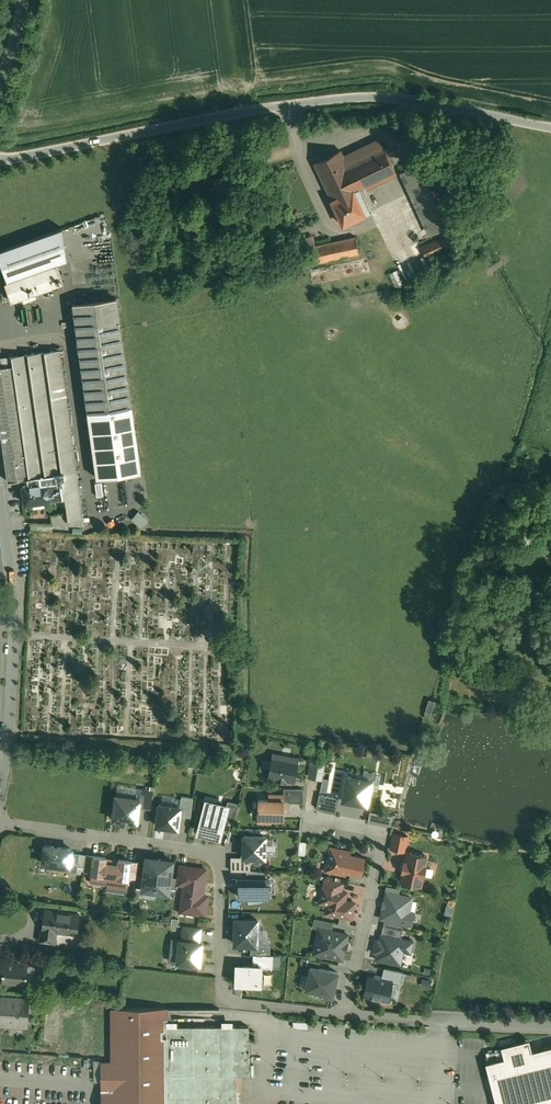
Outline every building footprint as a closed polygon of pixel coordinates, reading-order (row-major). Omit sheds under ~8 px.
[(341,149),(314,162),(327,188),(348,178),(353,190),(364,185),(366,188),(397,174),(383,145),(382,144),(346,161),(341,149)] [(458,221),(429,159),(407,169),(436,231),(458,221)] [(348,178),(327,188),(332,199),(331,199),(343,224),(365,214),(353,190),(348,178)] [(0,251),(0,259),(8,281),(57,264),(67,260),(63,228),(0,251)] [(451,233),(421,247),(426,257),(456,243),(451,233)] [(356,236),(305,246),(308,263),(359,252),(356,236)] [(8,281),(5,283),(11,301),(63,282),(57,264),(8,281)] [(397,270),(390,274),(396,286),(403,282),(397,270)] [(117,297),(73,303),(97,478),(141,472),(117,297)] [(9,357),(11,366),(0,368),(0,429),(8,482),(28,479),(29,485),(47,483),(48,488),(54,488),(55,495),(49,495),(50,500),(62,498),(64,514),(65,520),(83,518),(60,350),(9,357)] [(29,485),(23,486),(25,504),(36,502),(36,505),(42,504),(41,501),(50,500),(49,495),(55,495),(54,488),(48,488),(47,483),(29,485)] [(133,519),(143,528),(150,519),(140,511),(133,519)] [(64,514),(51,516),(52,524),(52,525),(53,525),(66,526),(65,520),(64,514)] [(83,518),(65,520),(66,526),(84,527),(83,518)] [(52,524),(31,523),(31,524),(31,531),(52,532),(53,525),(52,525),(52,524)] [(299,758),(273,753),(268,776),(277,777),(277,779),(285,781),(286,779),(294,780),(299,758)] [(357,777),(347,775),(343,799),(366,804),(371,780),(361,778),(361,776),(358,776),(357,777)] [(154,789),(141,787),(140,798),(139,807),(152,808),(154,789)] [(303,788),(284,787),(283,794),(284,794),(284,800),(289,800),(289,801),(303,802),(303,788)] [(339,797),(319,793),(317,807),(336,811),(339,797)] [(283,794),(269,794),(268,799),(258,799),(258,817),(271,817),(271,820),(280,820),(280,817),(284,818),(284,800),(284,794),(283,794)] [(140,798),(116,795),(113,819),(137,822),(139,807),(140,798)] [(194,796),(182,795),(180,806),(181,806),(179,814),(191,816),(194,796)] [(239,802),(228,799),(226,805),(227,805),(224,819),(234,821),(239,802)] [(212,811),(204,809),(201,823),(208,825),(206,833),(219,836),(221,829),(224,819),(227,805),(226,805),(214,801),(212,811)] [(180,806),(159,803),(157,824),(178,827),(179,814),(181,806),(180,806)] [(371,820),(393,825),(395,814),(373,810),(371,820)] [(408,835),(394,832),(391,848),(405,851),(408,835)] [(265,835),(244,835),(243,856),(245,856),(265,857),(265,835)] [(72,849),(45,845),(43,860),(52,861),(51,864),(69,867),(71,853),(72,849)] [(351,850),(330,846),(324,870),(346,875),(347,872),(361,875),(365,856),(350,853),(351,850)] [(427,855),(407,851),(405,861),(404,861),(402,870),(403,871),(401,881),(420,885),(423,875),(424,875),(426,866),(424,866),(427,855)] [(69,871),(76,872),(79,854),(71,853),(69,867),(69,871)] [(94,856),(85,855),(83,871),(92,872),(94,856)] [(119,860),(106,858),(106,857),(94,855),(94,856),(92,872),(91,874),(98,874),(97,883),(115,885),(115,891),(127,892),(129,877),(131,861),(131,860),(119,859),(119,860)] [(173,860),(147,856),(144,876),(142,889),(156,891),(157,887),(169,889),(171,876),(173,860)] [(243,856),(231,856),(231,870),(240,870),(241,862),(245,863),(245,856),(243,856)] [(139,862),(131,861),(129,877),(137,878),(139,862)] [(187,865),(179,864),(177,877),(176,883),(184,884),(187,866),(187,865)] [(187,866),(184,884),(181,906),(195,908),(194,913),(206,914),(208,897),(202,896),(206,868),(187,866)] [(144,876),(138,875),(136,891),(142,892),(142,889),(144,876)] [(177,877),(171,876),(169,889),(169,892),(175,893),(176,883),(177,877)] [(344,881),(325,877),(323,886),(342,890),(344,881)] [(247,878),(239,878),(239,896),(262,892),(262,896),(269,896),(269,878),(266,878),(247,878)] [(323,886),(322,886),(319,902),(328,904),(327,907),(336,909),(335,914),(351,918),(355,902),(345,900),(347,891),(342,890),(323,886)] [(411,897),(387,891),(381,917),(385,918),(404,922),(411,923),(413,912),(408,911),(411,897)] [(79,914),(45,909),(41,941),(42,937),(55,938),(56,930),(76,933),(76,934),(77,934),(79,913),(79,914)] [(258,919),(236,918),(235,943),(251,944),(257,944),(257,943),(258,919)] [(333,922),(314,918),(312,927),(319,928),(332,930),(333,922)] [(404,922),(385,918),(383,925),(402,929),(404,922)] [(202,927),(182,925),(181,940),(200,942),(202,927)] [(402,929),(383,925),(381,934),(401,938),(402,929)] [(332,930),(319,928),(317,938),(322,939),(319,953),(332,955),(332,957),(343,959),(344,951),(346,951),(348,943),(346,942),(348,934),(332,930)] [(381,934),(379,940),(375,939),(373,951),(377,952),(376,958),(400,964),(403,951),(411,952),(413,940),(401,938),(381,934)] [(181,940),(172,939),(170,950),(178,951),(177,962),(199,964),(202,942),(200,942),(181,940)] [(271,944),(257,943),(257,944),(251,944),(251,954),(270,954),(271,944)] [(41,946),(23,944),(22,951),(40,953),(41,946)] [(27,964),(4,962),(2,981),(18,983),(18,984),(23,984),(25,984),(26,974),(34,974),(34,965),(27,965),(27,964)] [(262,966),(236,965),(235,983),(245,983),(245,985),(254,985),(254,980),(263,981),(263,971),(262,971),(262,966)] [(338,972),(311,966),(311,967),(306,989),(333,994),(338,972)] [(401,981),(403,972),(384,968),(382,977),(395,980),(401,981)] [(363,995),(390,1001),(395,980),(382,977),(367,974),(363,995)] [(0,998),(0,1005),(0,1033),(2,1033),(2,1031),(3,1024),(25,1025),(27,1000),(0,998)] [(112,1009),(112,1063),(101,1063),(102,1102),(102,1103),(167,1103),(166,1027),(167,1027),(167,1020),(166,1020),(166,1009),(112,1009)] [(166,1027),(167,1103),(237,1103),(236,1076),(249,1076),(249,1026),(167,1027),(166,1027)] [(502,1046),(505,1058),(485,1063),(496,1103),(550,1103),(550,1046),(532,1051),(529,1039),(502,1046)]
